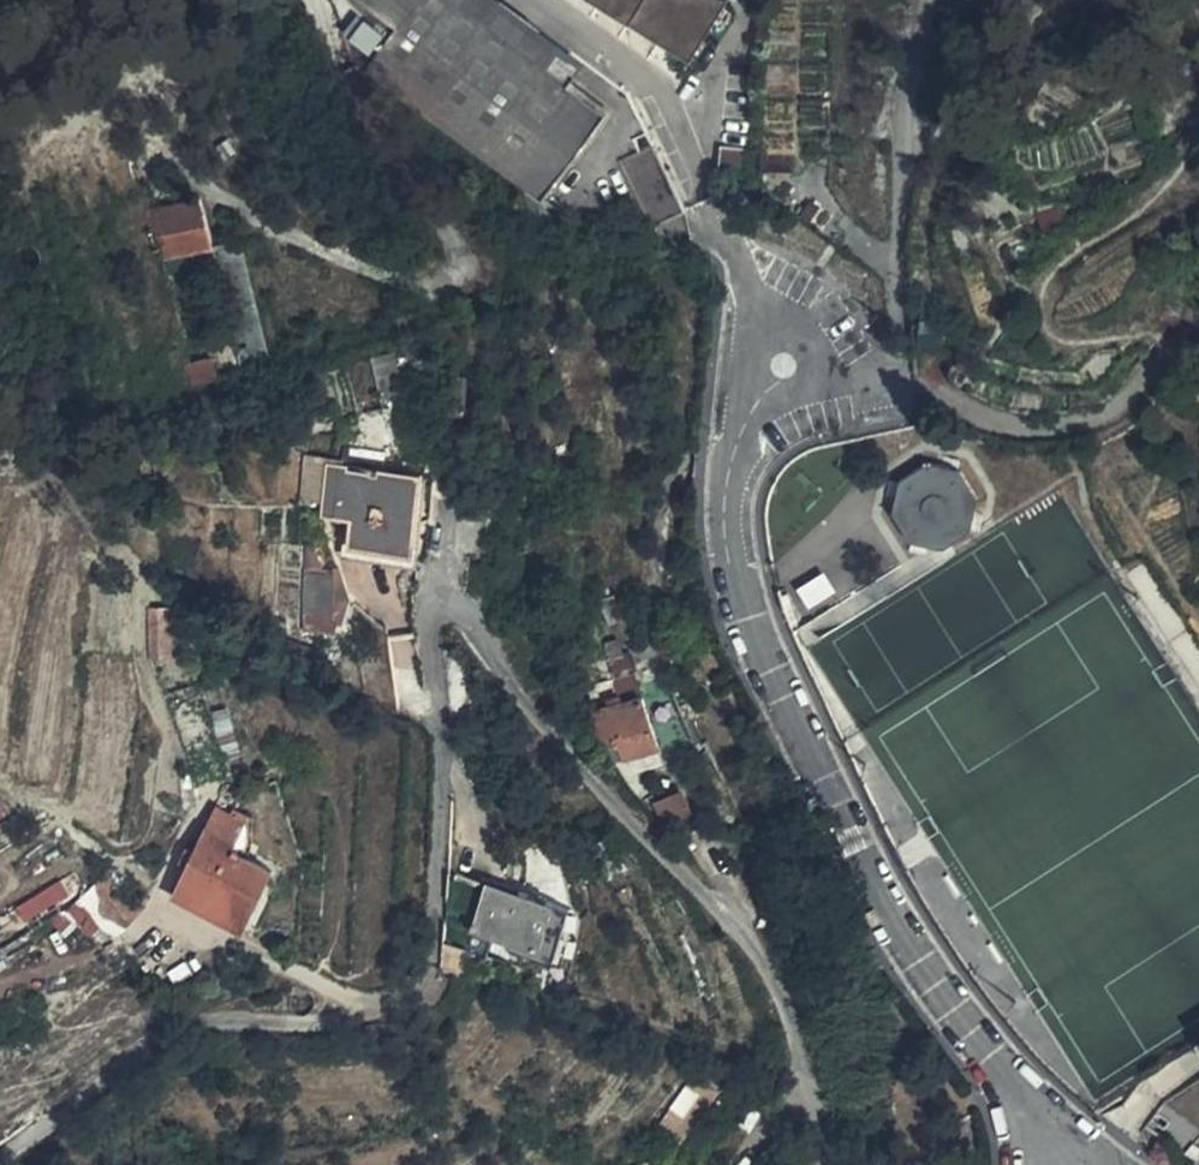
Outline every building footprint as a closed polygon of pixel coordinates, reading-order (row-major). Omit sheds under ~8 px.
[(447,0),(408,0),(353,73),(531,203),(533,200),(600,111),(559,81),(453,4),(447,0)] [(453,4),(559,81),(576,59),(494,0),(457,0),(453,4)] [(670,53),(706,0),(584,0),(670,53)] [(360,52),(375,33),(355,17),(340,38),(360,52)] [(655,144),(623,157),(652,223),(683,209),(655,144)] [(149,205),(157,259),(213,251),(205,197),(149,205)] [(362,357),(375,404),(383,401),(398,397),(386,349),(362,357)] [(398,397),(383,401),(389,422),(410,418),(402,395),(398,397)] [(345,429),(345,443),(381,448),(388,443),(375,404),(351,411),(354,427),(345,429)] [(337,442),(334,465),(379,472),(381,448),(345,443),(337,442)] [(334,465),(317,462),(312,513),(328,516),(334,465)] [(973,530),(979,501),(960,472),(926,464),(898,481),(895,518),(911,543),(941,550),(973,530)] [(373,565),(404,568),(410,475),(379,472),(334,465),(328,516),(344,518),(343,550),(375,554),(373,565)] [(131,529),(128,507),(114,508),(118,531),(131,529)] [(343,550),(341,558),(373,565),(375,554),(343,550)] [(342,598),(336,573),(297,570),(296,621),(333,626),(342,598)] [(832,607),(844,627),(891,597),(879,577),(832,607)] [(646,692),(637,665),(604,675),(611,703),(633,697),(646,692)] [(657,762),(633,697),(611,703),(580,714),(590,743),(605,739),(618,775),(657,762)] [(680,815),(670,793),(647,803),(657,824),(680,815)] [(13,807),(0,799),(0,815),(13,807)] [(196,827),(230,841),(239,816),(209,802),(196,827)] [(227,845),(230,841),(196,827),(161,898),(191,912),(197,898),(241,919),(266,866),(227,845)] [(69,891),(76,898),(110,931),(137,904),(105,869),(69,891)] [(561,907),(447,871),(443,924),(546,955),(561,907)] [(110,931),(76,898),(41,919),(68,944),(81,936),(100,944),(110,931)] [(236,934),(241,919),(197,898),(191,912),(236,934)] [(675,1144),(692,1117),(683,1111),(665,1138),(675,1144)]
